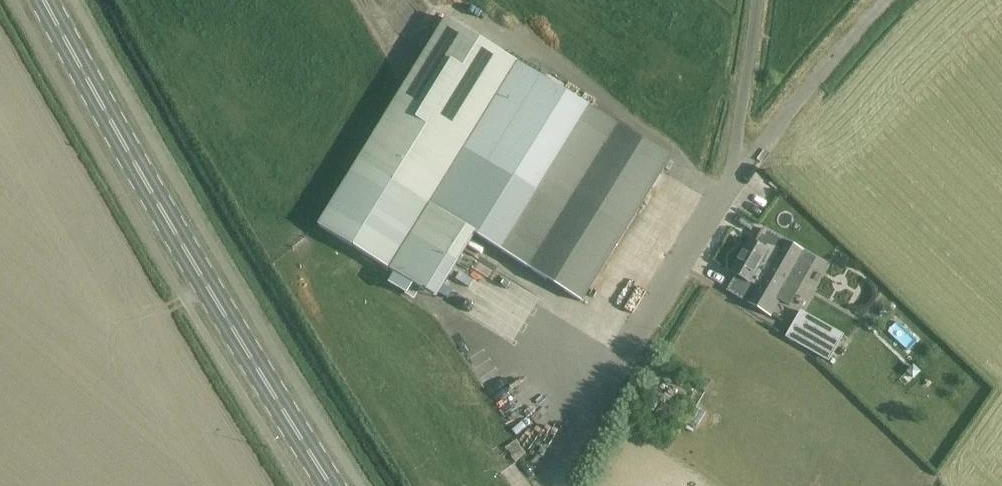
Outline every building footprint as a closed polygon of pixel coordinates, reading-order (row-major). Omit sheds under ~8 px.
[(583,302),(672,158),(519,63),(448,19),(320,226),(397,274),(391,283),(410,294),(416,285),(437,298),(477,235),(502,250),(501,251),(583,302)] [(734,275),(725,290),(767,316),(777,300),(773,297),(800,252),(762,229),(754,244),(748,241),(729,272),(734,275)] [(787,335),(821,358),(829,346),(804,329),(800,336),(791,329),(787,335)]
